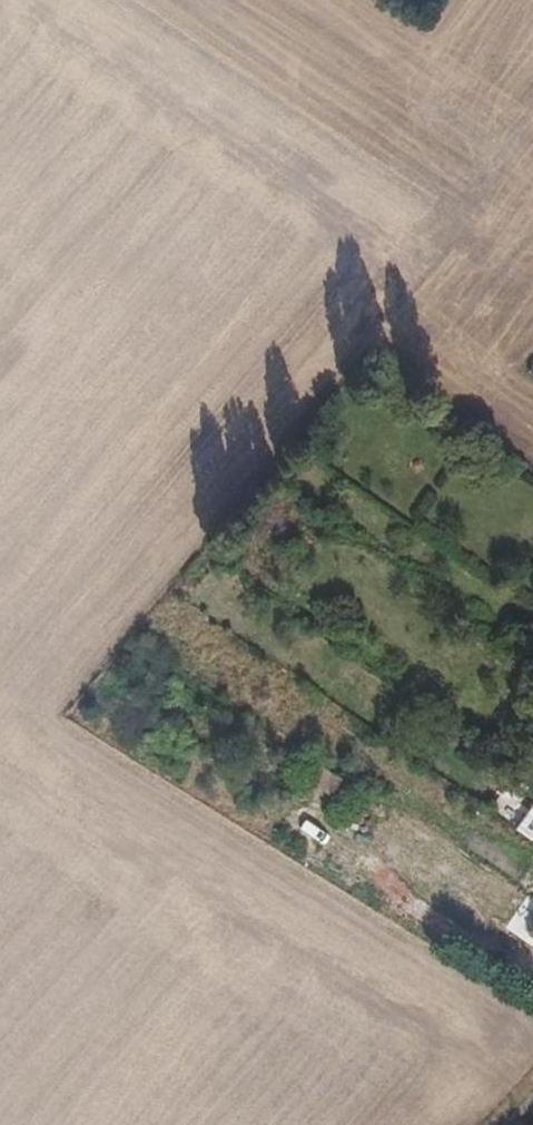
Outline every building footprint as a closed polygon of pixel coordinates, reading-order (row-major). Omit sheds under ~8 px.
[(532,836),(532,790),(509,827),(529,841),(532,836)]
